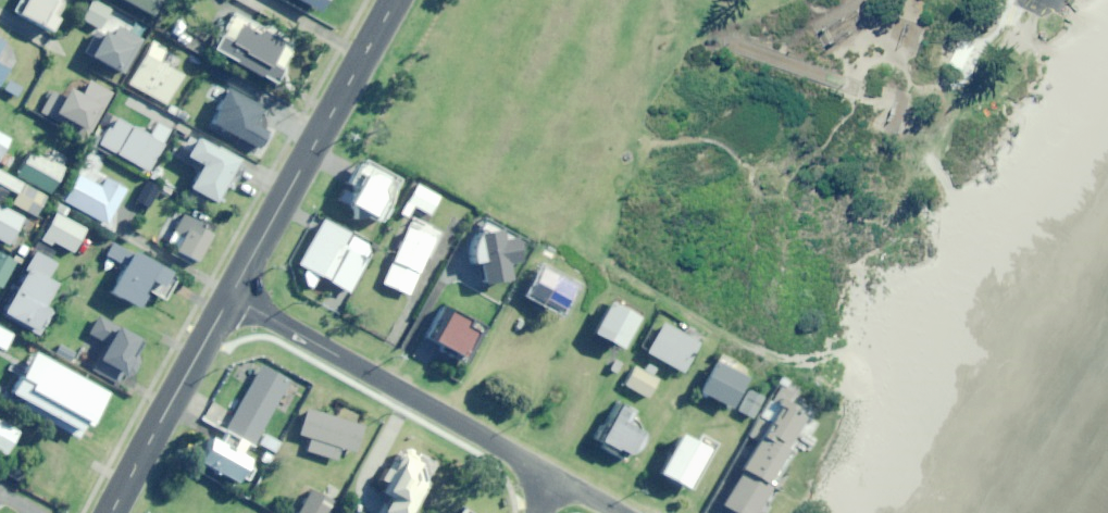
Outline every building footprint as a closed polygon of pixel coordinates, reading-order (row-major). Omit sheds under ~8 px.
[(68,0),(18,0),(11,12),(49,34),(68,0)] [(149,17),(158,0),(121,0),(149,17)] [(316,12),(323,0),(296,0),(316,12)] [(123,75),(147,30),(92,1),(81,21),(97,29),(83,54),(123,75)] [(231,11),(209,49),(270,83),(280,69),(277,68),(291,44),(279,38),(281,34),(261,25),(259,28),(231,11)] [(163,48),(150,41),(127,83),(164,104),(180,74),(157,62),(163,48)] [(18,52),(0,43),(0,89),(16,97),(21,88),(4,79),(18,52)] [(90,80),(85,88),(73,82),(65,97),(53,90),(42,108),(88,134),(112,92),(90,80)] [(263,115),(265,110),(227,90),(209,124),(255,149),(271,119),(263,115)] [(161,148),(170,130),(156,123),(147,141),(161,148)] [(9,140),(0,134),(0,161),(7,165),(11,159),(1,153),(9,140)] [(118,158),(129,142),(117,134),(106,150),(118,158)] [(236,160),(193,138),(183,156),(199,165),(186,187),(213,202),(236,160)] [(49,195),(61,173),(28,154),(16,177),(49,195)] [(386,205),(382,201),(395,180),(360,159),(346,184),(354,189),(345,204),(353,221),(362,217),(370,222),(371,220),(377,222),(382,220),(386,216),(388,211),(386,205)] [(46,198),(0,174),(0,186),(17,195),(12,205),(36,217),(46,198)] [(105,179),(100,189),(77,176),(63,202),(106,226),(126,191),(105,179)] [(146,208),(158,189),(147,183),(135,202),(146,208)] [(425,229),(442,198),(417,185),(401,217),(425,229)] [(51,212),(56,214),(41,242),(51,247),(53,243),(73,254),(85,230),(64,219),(69,210),(56,203),(51,212)] [(8,246),(23,219),(0,206),(0,241),(8,246)] [(195,263),(212,232),(183,216),(173,234),(180,238),(173,251),(195,263)] [(348,294),(374,249),(324,221),(298,265),(348,294)] [(408,296),(434,239),(408,227),(382,285),(408,296)] [(503,240),(501,231),(474,236),(473,238),(471,250),(471,263),(472,265),(479,264),(483,285),(510,280),(507,265),(522,262),(517,237),(503,240)] [(165,302),(178,276),(112,241),(104,258),(123,268),(109,294),(137,309),(146,292),(165,302)] [(46,281),(55,265),(35,254),(2,314),(39,335),(51,313),(41,307),(53,285),(46,281)] [(15,263),(0,255),(0,289),(1,289),(15,263)] [(558,314),(574,288),(542,269),(526,296),(558,314)] [(619,350),(637,319),(609,303),(591,334),(619,350)] [(463,325),(466,318),(449,309),(431,342),(460,358),(475,331),(463,325)] [(131,379),(150,344),(98,317),(88,335),(106,345),(92,372),(116,385),(122,374),(131,379)] [(682,374),(699,343),(662,324),(646,354),(682,374)] [(13,335),(0,329),(0,350),(4,352),(13,335)] [(72,361),(78,350),(62,341),(56,353),(72,361)] [(108,396),(33,354),(10,395),(25,404),(22,409),(78,440),(87,425),(90,427),(108,396)] [(731,411),(748,381),(717,363),(700,393),(731,411)] [(253,445),(289,380),(262,365),(226,430),(253,445)] [(648,400),(658,381),(635,368),(624,386),(648,400)] [(819,426),(808,419),(814,409),(797,399),(802,391),(784,379),(748,438),(755,442),(738,470),(742,472),(722,506),(733,512),(766,512),(770,506),(766,504),(798,450),(802,453),(819,426)] [(752,420),(765,399),(750,391),(738,412),(752,420)] [(626,424),(633,412),(620,404),(596,447),(626,463),(643,433),(626,424)] [(354,453),(362,427),(306,410),(299,436),(310,439),(306,452),(336,461),(340,448),(354,453)] [(19,433),(0,421),(0,454),(4,456),(19,433)] [(249,462),(240,456),(246,446),(224,433),(219,444),(210,439),(197,462),(236,484),(240,478),(247,482),(254,471),(247,466),(249,462)] [(686,491),(708,451),(680,435),(658,475),(686,491)] [(429,485),(415,452),(401,445),(389,469),(385,466),(377,483),(383,486),(378,495),(383,497),(375,512),(415,512),(429,485)] [(269,469),(276,457),(265,451),(258,463),(269,469)] [(334,504),(312,491),(299,512),(329,512),(334,504)]
